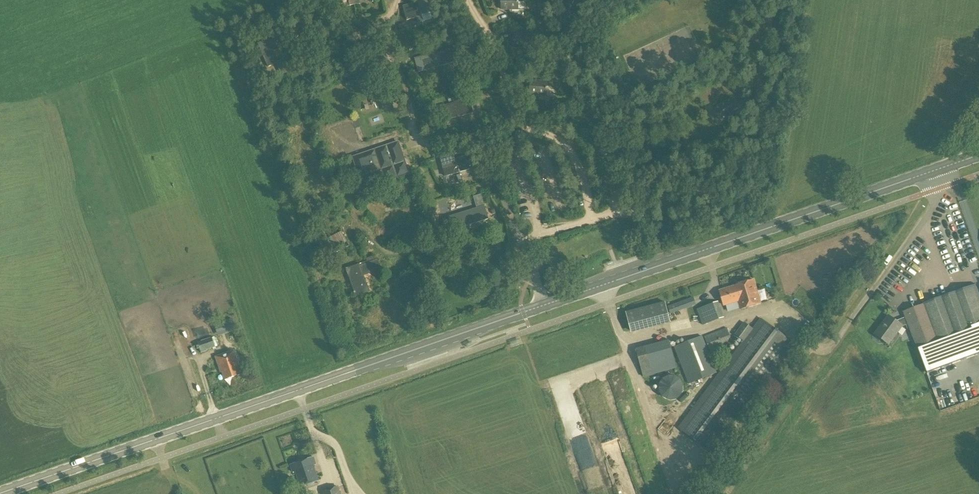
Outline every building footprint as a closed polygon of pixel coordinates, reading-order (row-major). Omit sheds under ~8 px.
[(422,15),(435,12),(431,0),(425,0),(418,2),(422,15)] [(407,19),(422,15),(418,2),(403,6),(407,19)] [(336,31),(339,46),(353,43),(350,28),(336,31)] [(325,49),(339,46),(336,31),(321,34),(325,49)] [(530,41),(531,35),(516,32),(514,39),(513,39),(512,45),(530,49),(531,41),(530,41)] [(273,51),(284,47),(278,35),(258,43),(263,55),(273,51)] [(436,53),(440,66),(459,61),(455,47),(436,53)] [(279,56),(288,53),(286,48),(277,51),(279,56)] [(278,63),(273,51),(263,55),(268,67),(278,63)] [(419,72),(440,66),(436,53),(415,58),(419,72)] [(546,87),(547,81),(531,79),(530,86),(529,86),(529,93),(547,94),(547,87),(546,87)] [(721,123),(741,110),(733,97),(713,110),(721,123)] [(456,103),(459,117),(473,113),(470,99),(456,103)] [(444,121),(459,117),(456,103),(440,107),(444,121)] [(365,188),(409,173),(398,142),(354,157),(365,188)] [(461,172),(457,159),(456,159),(454,153),(439,157),(445,176),(461,172)] [(457,159),(461,172),(473,168),(469,155),(457,159)] [(484,205),(480,193),(473,196),(477,207),(448,217),(453,230),(489,218),(485,205),(484,205)] [(331,237),(328,230),(324,232),(335,253),(349,246),(342,232),(331,237)] [(950,256),(959,254),(955,243),(947,246),(950,256)] [(381,269),(378,260),(360,266),(360,264),(347,269),(356,296),(370,291),(364,275),(381,269)] [(946,261),(939,264),(942,273),(950,271),(946,261)] [(411,266),(404,267),(406,276),(413,274),(411,266)] [(970,278),(978,275),(976,268),(967,272),(970,278)] [(761,303),(753,280),(733,286),(733,287),(719,291),(724,305),(738,301),(740,309),(761,303)] [(978,354),(978,294),(976,285),(976,284),(923,303),(924,304),(904,311),(907,318),(898,321),(891,316),(884,326),(882,325),(875,333),(888,343),(901,326),(905,325),(907,329),(911,328),(918,347),(928,373),(978,354)] [(671,313),(695,304),(693,297),(668,306),(671,313)] [(703,325),(724,317),(718,301),(697,309),(703,325)] [(631,331),(670,321),(665,302),(626,313),(631,331)] [(794,344),(761,318),(752,329),(744,323),(735,335),(743,341),(678,428),(712,454),(794,344)] [(214,325),(216,334),(234,328),(232,320),(214,325)] [(199,326),(192,327),(193,335),(200,334),(199,326)] [(711,353),(733,344),(727,327),(704,336),(711,353)] [(689,385),(717,373),(702,336),(674,347),(689,385)] [(202,353),(207,351),(207,350),(216,347),(212,337),(198,342),(202,353)] [(643,377),(677,368),(669,340),(636,349),(643,377)] [(241,374),(239,366),(240,366),(234,350),(215,357),(219,367),(221,367),(225,380),(241,374)] [(674,400),(680,397),(683,392),(683,385),(680,380),(675,376),(668,376),(663,379),(659,385),(659,391),(662,397),(668,400),(674,400)] [(319,480),(314,465),(316,464),(314,457),(291,465),(293,472),(296,471),(301,486),(319,480)]
